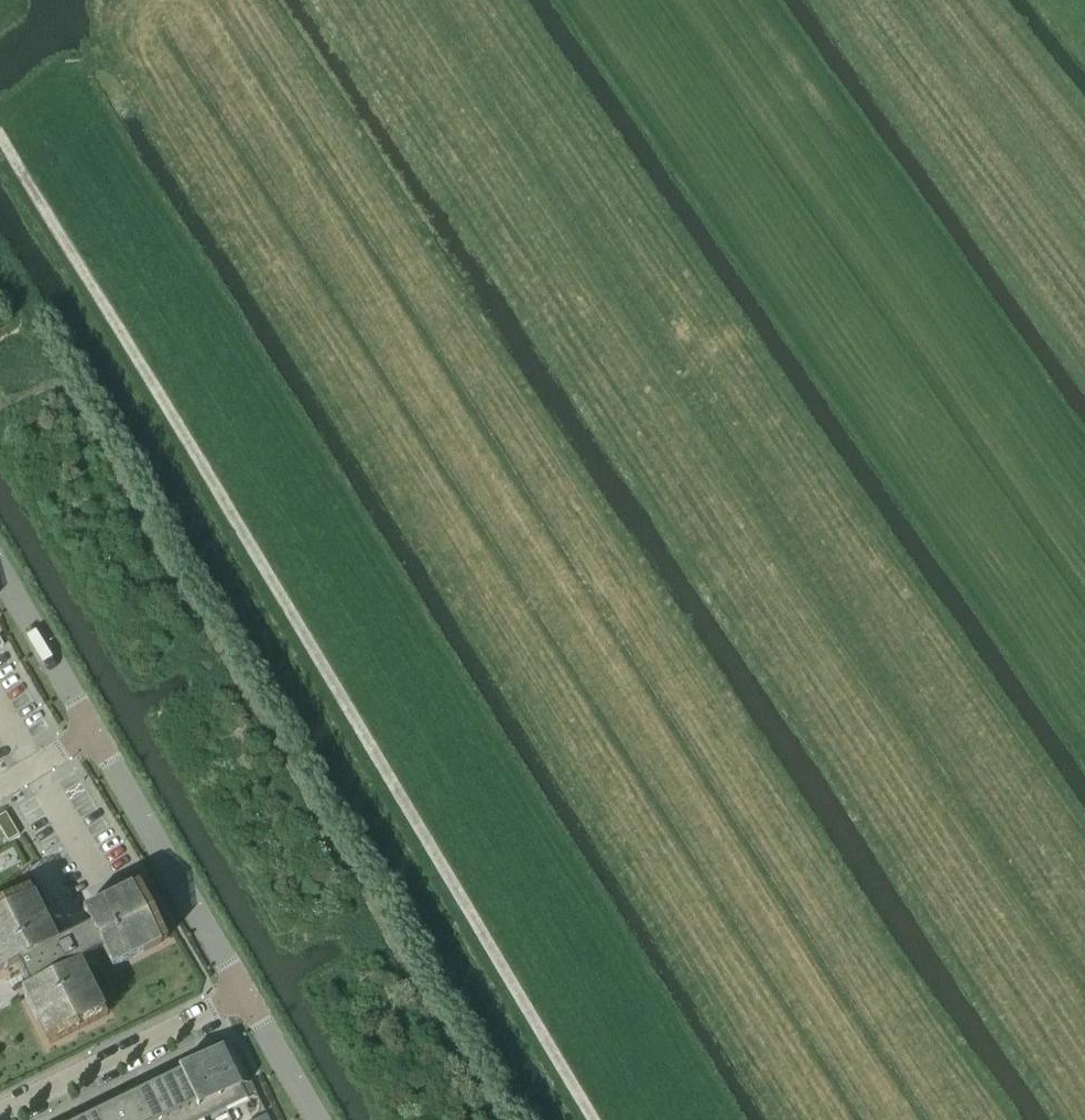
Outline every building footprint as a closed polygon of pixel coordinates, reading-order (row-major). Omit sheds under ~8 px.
[(5,807),(0,810),(0,821),(9,835),(19,829),(5,807)] [(0,912),(0,970),(17,962),(29,986),(21,990),(44,1037),(103,1007),(86,974),(80,962),(103,950),(112,968),(159,944),(149,924),(129,885),(82,909),(87,919),(90,924),(57,941),(55,937),(40,906),(34,895),(32,896),(0,912)] [(229,1047),(202,1061),(224,1105),(245,1095),(239,1081),(247,1077),(248,1077),(233,1046),(232,1046),(229,1047)] [(181,1071),(202,1116),(224,1105),(202,1061),(181,1071)] [(159,1081),(178,1119),(193,1119),(202,1116),(181,1071),(180,1071),(160,1081),(159,1081)] [(138,1092),(151,1119),(178,1119),(159,1081),(160,1081),(157,1075),(142,1082),(145,1088),(138,1092)] [(116,1102),(125,1119),(151,1119),(138,1092),(137,1092),(116,1102)] [(95,1112),(99,1119),(125,1119),(116,1102),(95,1112)]
